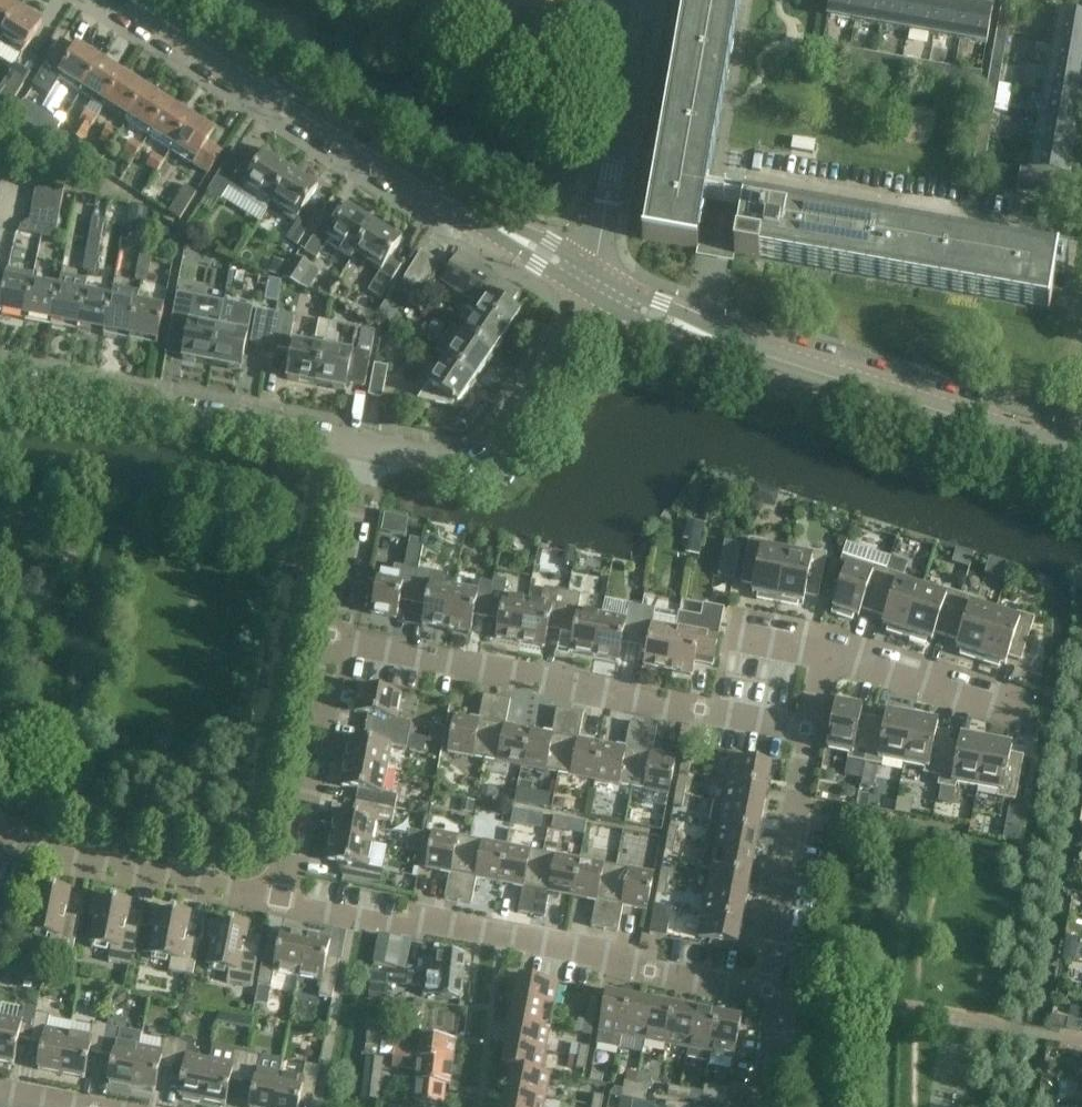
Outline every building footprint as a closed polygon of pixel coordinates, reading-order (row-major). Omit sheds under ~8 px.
[(19,10),(3,0),(0,0),(0,39),(19,10)] [(649,240),(642,239),(642,241),(698,251),(700,240),(736,246),(734,257),(759,262),(760,255),(1049,305),(1047,312),(1049,312),(1059,257),(1057,257),(1056,263),(768,212),(700,200),(735,0),(691,0),(649,240)] [(858,0),(830,0),(827,18),(854,23),(858,0)] [(854,23),(881,27),(885,0),(858,0),(854,23)] [(881,27),(907,32),(912,0),(885,0),(881,27)] [(932,0),(912,0),(907,32),(933,36),(939,1),(932,0)] [(965,6),(939,1),(933,36),(959,41),(965,6)] [(1002,4),(999,20),(1010,22),(1013,6),(1002,4)] [(965,6),(959,41),(986,46),(993,11),(965,6)] [(0,39),(0,44),(21,57),(42,24),(19,10),(0,39)] [(1054,40),(1081,45),(1081,17),(1059,13),(1054,40)] [(997,31),(994,46),(1005,48),(1008,33),(997,31)] [(1054,40),(1050,67),(1081,72),(1081,45),(1054,40)] [(45,68),(33,87),(50,97),(59,82),(80,95),(101,61),(78,47),(75,51),(61,42),(45,68)] [(822,46),(820,57),(837,60),(839,48),(822,46)] [(850,50),(848,62),(863,64),(865,53),(850,50)] [(876,55),(874,66),(889,69),(891,58),(876,55)] [(992,57),(990,72),(1001,74),(1003,59),(992,57)] [(902,59),(900,71),(916,73),(917,62),(902,59)] [(103,109),(124,76),(101,61),(80,95),(103,109)] [(928,64),(926,75),(942,78),(944,67),(928,64)] [(0,90),(0,109),(5,112),(29,75),(15,66),(0,90)] [(1081,90),(1081,72),(1050,67),(1045,93),(1080,99),(1081,90)] [(955,68),(953,80),(969,82),(971,71),(955,68)] [(125,123),(147,90),(124,76),(103,109),(125,123)] [(988,83),(985,98),(996,100),(999,85),(988,83)] [(148,138),(169,105),(147,90),(125,123),(148,138)] [(1076,125),(1080,99),(1045,93),(1041,119),(1076,125)] [(67,117),(74,105),(64,98),(56,111),(67,117)] [(171,152),(191,118),(169,105),(148,138),(171,152)] [(983,109),(980,125),(991,126),(994,111),(983,109)] [(78,124),(70,137),(82,145),(97,120),(85,114),(79,124),(78,124)] [(191,118),(171,152),(194,166),(193,167),(207,176),(221,153),(207,144),(214,133),(191,118)] [(1071,151),(1076,125),(1041,119),(1036,145),(1071,151)] [(109,127),(102,139),(112,146),(119,134),(109,127)] [(978,136),(976,151),(987,153),(989,137),(978,136)] [(142,148),(131,141),(123,153),(134,160),(142,148)] [(1067,179),(1071,151),(1036,145),(1032,172),(1031,172),(1051,176),(1067,179)] [(267,208),(290,172),(281,167),(282,165),(265,154),(257,168),(233,153),(207,193),(221,202),(229,190),(266,213),(268,209),(267,208)] [(153,155),(146,168),(157,174),(164,161),(153,155)] [(1048,199),(1051,176),(1031,172),(1032,172),(1020,170),(1016,194),(1048,199)] [(290,172),(267,208),(268,209),(279,215),(294,225),(284,240),(297,248),(319,214),(306,206),(318,187),(301,176),(300,178),(290,172)] [(36,184),(34,196),(62,201),(64,189),(36,184)] [(185,187),(168,215),(178,222),(196,194),(185,187)] [(32,209),(60,214),(62,201),(34,196),(32,209)] [(350,261),(373,225),(365,220),(366,217),(349,207),(337,225),(326,218),(304,252),(317,260),(327,245),(341,254),(340,255),(350,261)] [(27,235),(41,238),(43,225),(57,228),(60,214),(32,209),(27,235)] [(92,220),(88,244),(100,247),(104,222),(92,220)] [(43,225),(41,238),(55,240),(57,228),(43,225)] [(383,231),(373,225),(350,261),(352,262),(352,261),(363,268),(365,264),(380,274),(368,293),(381,300),(402,266),(390,258),(401,240),(385,229),(383,231)] [(88,244),(83,271),(95,274),(100,247),(88,244)] [(421,252),(404,279),(415,286),(432,259),(421,252)] [(140,255),(138,268),(150,270),(152,257),(140,255)] [(481,309),(464,334),(493,353),(520,313),(512,307),(520,294),(457,255),(440,283),(481,309)] [(443,266),(432,259),(415,286),(426,293),(443,266)] [(138,268),(135,281),(147,284),(150,270),(138,268)] [(0,307),(0,317),(25,322),(31,288),(34,276),(7,271),(0,307)] [(58,293),(51,327),(78,332),(84,298),(87,281),(61,276),(58,293)] [(31,288),(25,322),(51,327),(58,293),(31,288)] [(110,304),(104,337),(130,342),(136,309),(139,293),(113,288),(110,304)] [(177,294),(167,349),(168,349),(168,348),(184,351),(183,361),(195,363),(195,362),(212,365),(223,304),(177,294)] [(110,304),(84,298),(78,332),(104,337),(110,304)] [(223,304),(212,365),(228,368),(228,370),(240,372),(253,309),(223,304)] [(136,309),(130,342),(156,348),(163,314),(136,309)] [(250,344),(275,349),(282,315),(257,310),(250,344)] [(282,315),(275,349),(288,351),(295,317),(282,315)] [(324,343),(316,385),(333,388),(333,390),(345,392),(347,384),(365,388),(375,332),(362,330),(357,354),(335,350),(336,345),(324,343)] [(447,360),(475,379),(493,353),(464,334),(447,360)] [(294,342),(287,381),(299,383),(300,382),(316,385),(324,343),(313,341),(312,346),(294,342)] [(475,379),(447,360),(418,401),(451,408),(454,403),(457,405),(475,379)] [(388,367),(375,364),(369,397),(382,399),(388,367)] [(757,600),(777,604),(787,553),(766,549),(767,543),(749,540),(740,584),(754,587),(752,595),(758,596),(757,600)] [(848,565),(832,614),(852,621),(853,616),(859,618),(861,611),(873,615),(887,572),(891,558),(847,544),(841,563),(848,565)] [(379,573),(371,615),(396,620),(400,602),(400,598),(413,600),(419,571),(423,548),(417,547),(408,545),(404,568),(394,566),(392,576),(379,573)] [(787,553),(777,604),(797,608),(797,603),(803,604),(805,597),(818,599),(827,555),(809,552),(807,557),(787,553)] [(419,571),(413,600),(426,603),(422,625),(446,629),(454,588),(442,585),(430,583),(432,573),(419,571)] [(887,572),(873,615),(885,618),(883,626),(888,628),(887,632),(906,638),(922,589),(902,583),(903,577),(887,572)] [(493,585),(487,614),(500,616),(496,639),(520,643),(528,602),(504,597),(507,582),(494,580),(493,585)] [(486,618),(493,585),(480,582),(478,592),(454,588),(446,629),(470,634),(474,616),(486,618)] [(935,634),(946,638),(960,595),(944,590),(942,596),(922,589),(906,638),(925,644),(926,640),(932,642),(935,634)] [(528,602),(520,643),(544,648),(548,626),(561,628),(568,594),(549,590),(547,591),(544,593),(543,595),(541,604),(528,602)] [(561,628),(560,632),(573,635),(570,653),(594,657),(602,616),(578,611),(581,596),(568,594),(561,628)] [(960,656),(979,662),(995,613),(975,606),(977,601),(960,595),(946,638),(958,642),(956,650),(962,651),(960,656)] [(602,616),(594,657),(618,662),(622,640),(635,643),(642,608),(629,605),(626,620),(602,616)] [(642,608),(635,643),(648,645),(644,667),(668,671),(679,616),(679,615),(642,608)] [(696,658),(709,660),(713,661),(723,611),(704,608),(701,620),(679,616),(668,671),(692,676),(696,658)] [(995,613),(979,662),(998,668),(1000,664),(1006,666),(1008,658),(1021,662),(1035,619),(1017,614),(1015,619),(995,613)] [(359,688),(355,713),(373,716),(370,729),(409,736),(411,723),(396,720),(401,696),(359,688)] [(448,753),(485,760),(497,698),(483,695),(478,721),(455,717),(448,753)] [(497,698),(485,760),(521,767),(528,731),(505,727),(510,700),(497,698)] [(864,763),(873,719),(861,717),(862,709),(856,708),(857,704),(837,700),(827,750),(848,754),(847,760),(864,763)] [(528,731),(521,767),(558,774),(570,712),(557,709),(552,735),(528,731)] [(885,721),(873,719),(864,763),(881,767),(882,761),(903,765),(913,714),(893,710),(893,715),(887,714),(885,721)] [(570,712),(558,774),(595,781),(602,745),(579,740),(584,714),(570,712)] [(947,743),(948,743),(950,734),(936,731),(938,723),(932,722),(933,718),(913,714),(903,765),(924,769),(923,774),(939,778),(939,777),(940,778),(947,743)] [(602,745),(595,781),(631,788),(643,726),(630,723),(625,749),(602,745)] [(643,726),(631,788),(669,795),(676,759),(652,754),(657,728),(643,726)] [(345,763),(387,771),(391,747),(406,750),(408,738),(409,736),(370,729),(368,742),(350,738),(345,763)] [(939,777),(939,778),(937,787),(955,790),(956,785),(977,789),(987,738),(967,734),(967,738),(961,737),(959,745),(948,743),(947,743),(940,778),(939,777)] [(987,738),(977,789),(998,793),(997,798),(1015,802),(1023,757),(1010,755),(1012,747),(1006,746),(1007,742),(987,738)] [(728,782),(767,790),(771,767),(733,759),(728,782)] [(691,763),(682,761),(680,773),(689,775),(691,763)] [(358,790),(356,803),(395,810),(397,797),(382,794),(387,771),(345,763),(341,787),(358,790)] [(763,812),(767,790),(728,782),(724,804),(763,812)] [(678,784),(676,795),(684,797),(686,786),(678,784)] [(676,795),(673,807),(682,808),(684,797),(676,795)] [(714,802),(710,824),(759,834),(763,812),(724,804),(714,802)] [(336,812),(331,837),(373,845),(377,821),(392,824),(395,811),(356,803),(353,816),(336,812)] [(710,824),(705,847),(754,856),(759,834),(710,824)] [(667,839),(676,841),(678,830),(669,828),(667,839)] [(444,900),(458,903),(470,840),(432,833),(426,869),(449,874),(444,900)] [(331,837),(327,861),(344,864),(342,878),(380,885),(383,871),(388,847),(373,845),(331,837)] [(667,839),(665,852),(674,853),(676,841),(667,839)] [(470,840),(458,903),(471,905),(476,879),(500,883),(506,847),(470,840)] [(506,847),(500,883),(523,888),(518,914),(531,916),(543,854),(506,847)] [(705,847),(701,869),(711,871),(750,879),(754,856),(705,847)] [(543,854),(531,916),(545,919),(550,893),(573,897),(580,861),(543,854)] [(580,861),(573,897),(596,902),(591,928),(604,930),(616,868),(580,861)] [(616,868),(604,930),(618,933),(623,907),(647,911),(654,875),(616,868)] [(707,893),(746,901),(750,879),(711,871),(707,893)] [(659,884),(667,885),(669,874),(661,873),(659,884)] [(659,884),(656,896),(665,898),(667,885),(659,884)] [(70,891),(52,888),(51,893),(32,890),(29,904),(35,905),(30,932),(51,936),(48,949),(72,954),(79,919),(65,916),(70,891)] [(703,915),(742,923),(746,901),(707,893),(703,915)] [(130,903),(112,899),(111,904),(92,901),(89,915),(95,916),(90,944),(111,948),(108,963),(132,967),(139,930),(125,927),(130,903)] [(659,936),(666,938),(672,910),(663,908),(654,906),(652,918),(649,935),(651,935),(659,936)] [(190,914),(172,911),(171,916),(152,913),(149,927),(156,928),(150,955),(171,959),(168,972),(192,977),(199,942),(185,939),(190,914)] [(742,923),(703,915),(698,938),(737,946),(742,923)] [(210,923),(207,938),(214,939),(208,967),(229,971),(226,984),(252,988),(258,953),(243,950),(248,925),(230,922),(229,927),(210,923)] [(274,973),(298,978),(305,936),(281,932),(278,950),(265,947),(258,986),(271,988),(274,973)] [(305,936),(298,978),(321,982),(319,997),(332,1000),(339,961),(326,959),(330,941),(305,936)] [(377,950),(374,964),(397,968),(402,942),(379,938),(379,939),(377,950)] [(419,961),(417,974),(462,979),(465,956),(432,952),(431,962),(419,961)] [(408,973),(407,986),(424,988),(423,998),(460,1001),(462,979),(417,974),(408,973)] [(511,1024),(511,1023),(550,1030),(558,985),(516,976),(507,1023),(511,1024)] [(622,1037),(629,998),(606,994),(596,1046),(620,1050),(622,1037)] [(588,1009),(596,1011),(599,999),(590,997),(588,1009)] [(622,1037),(620,1050),(642,1054),(644,1041),(651,1002),(629,998),(622,1037)] [(651,1002),(644,1041),(666,1046),(674,1007),(651,1002)] [(14,1066),(19,1039),(31,1042),(36,1014),(37,1010),(24,1007),(23,1010),(0,1006),(0,1007),(0,1063),(14,1066)] [(674,1007),(666,1046),(688,1050),(696,1011),(674,1007)] [(594,1022),(596,1011),(588,1009),(585,1021),(594,1022)] [(688,1050),(687,1059),(709,1063),(711,1054),(718,1015),(696,1011),(688,1050)] [(36,1014),(31,1042),(43,1044),(38,1071),(61,1075),(69,1034),(71,1024),(49,1019),(49,1017),(36,1014)] [(741,1020),(718,1015),(711,1054),(734,1059),(741,1020)] [(1081,1023),(1081,1022),(1068,1020),(1066,1029),(1080,1032),(1081,1023)] [(511,1024),(507,1045),(546,1052),(550,1030),(511,1023),(511,1024)] [(91,1039),(69,1034),(61,1075),(85,1080),(90,1053),(101,1055),(107,1028),(94,1025),(91,1039)] [(380,1043),(381,1028),(367,1027),(365,1042),(380,1043)] [(107,1028),(101,1055),(113,1058),(108,1084),(132,1089),(139,1048),(117,1044),(120,1030),(107,1028)] [(394,1057),(452,1064),(455,1041),(421,1037),(419,1050),(395,1047),(394,1057)] [(139,1048),(132,1089),(155,1093),(160,1066),(172,1069),(177,1041),(164,1039),(161,1052),(139,1048)] [(177,1041),(172,1069),(184,1071),(179,1097),(183,1098),(182,1102),(199,1105),(199,1101),(202,1102),(210,1061),(197,1059),(198,1055),(194,1049),(195,1044),(191,1040),(185,1039),(181,1042),(177,1041)] [(210,1061),(202,1102),(226,1106),(231,1080),(242,1082),(248,1055),(248,1052),(213,1045),(210,1061)] [(541,1074),(546,1052),(507,1045),(502,1068),(511,1069),(541,1074)] [(578,1059),(587,1060),(589,1049),(580,1047),(578,1059)] [(242,1082),(254,1084),(250,1106),(274,1106),(280,1075),(283,1061),(248,1055),(242,1082)] [(394,1057),(392,1067),(417,1070),(415,1083),(413,1103),(443,1106),(445,1086),(450,1087),(452,1064),(394,1057)] [(383,1061),(366,1059),(362,1099),(378,1101),(383,1061)] [(578,1059),(576,1069),(579,1070),(585,1071),(587,1060),(578,1059)] [(280,1075),(274,1106),(299,1106),(301,1093),(313,1096),(318,1068),(305,1066),(302,1079),(280,1075)] [(507,1091),(546,1098),(550,1075),(541,1074),(511,1069),(507,1091)] [(591,1075),(590,1084),(601,1086),(603,1077),(591,1075)] [(623,1092),(634,1094),(636,1085),(624,1083),(623,1092)] [(636,1085),(634,1094),(645,1096),(647,1087),(636,1085)] [(703,1093),(701,1103),(724,1106),(727,1090),(705,1086),(703,1093)] [(667,1097),(679,1099),(681,1090),(669,1088),(667,1097)] [(691,1101),(692,1092),(681,1090),(679,1099),(691,1101)] [(546,1098),(507,1091),(504,1106),(544,1106),(546,1098)] [(633,1102),(634,1094),(623,1092),(621,1100),(633,1102)] [(634,1094),(633,1102),(644,1104),(645,1096),(634,1094)] [(603,1098),(594,1096),(592,1106),(601,1106),(603,1098)]
